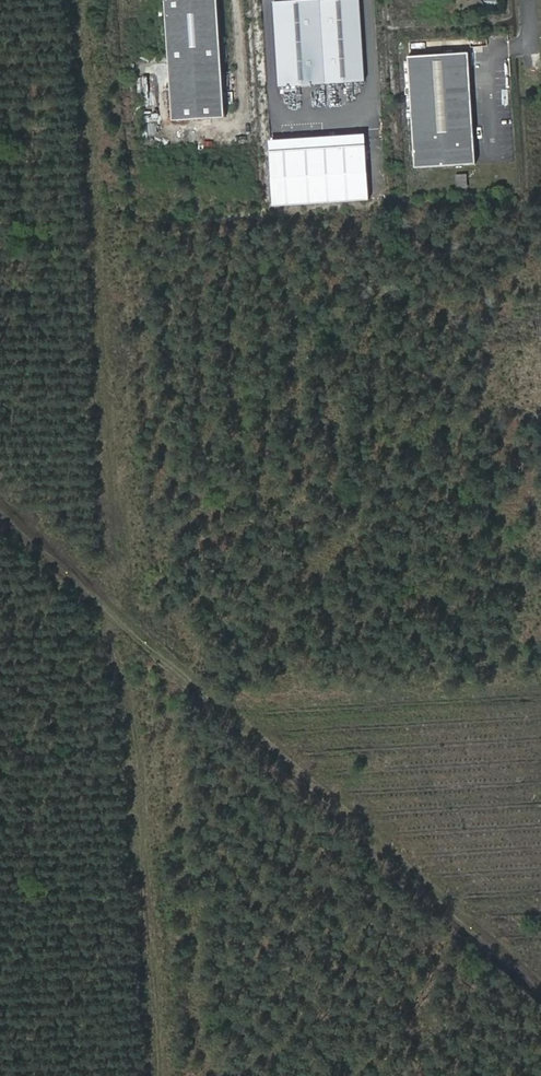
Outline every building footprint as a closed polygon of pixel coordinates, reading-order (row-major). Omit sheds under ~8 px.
[(177,120),(230,115),(221,0),(168,0),(177,120)] [(361,0),(274,0),(279,85),(365,80),(361,0)] [(468,158),(461,47),(400,51),(408,162),(468,158)] [(273,203),(370,200),(368,135),(271,138),(273,203)]
